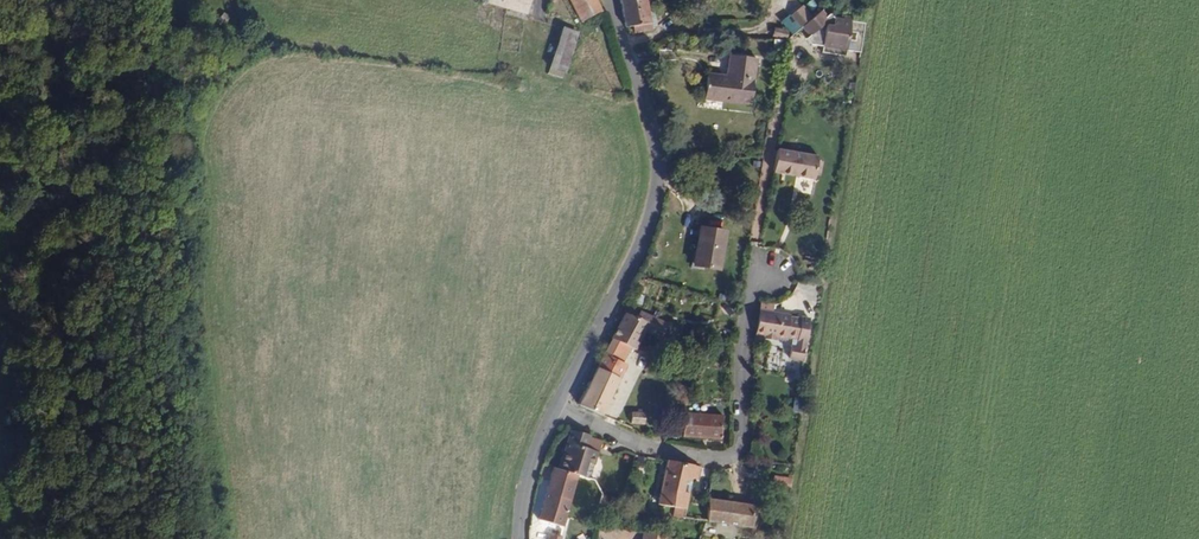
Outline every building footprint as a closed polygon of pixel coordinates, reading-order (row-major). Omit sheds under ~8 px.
[(522,26),(529,0),(434,0),(522,26)] [(591,0),(571,0),(583,29),(600,19),(591,0)] [(650,0),(627,0),(640,40),(660,32),(650,0)] [(808,0),(799,0),(791,4),(800,20),(814,12),(808,0)] [(797,34),(820,17),(817,11),(814,12),(800,20),(792,24),(797,34)] [(857,56),(862,28),(846,26),(846,22),(838,20),(838,24),(830,22),(825,15),(820,17),(797,34),(793,37),(799,45),(825,49),(824,55),(843,58),(844,53),(857,56)] [(782,31),(780,22),(769,25),(770,32),(782,31)] [(658,46),(656,41),(663,38),(660,32),(640,40),(644,51),(658,46)] [(571,81),(576,41),(560,37),(555,79),(571,81)] [(753,105),(758,58),(728,55),(725,75),(707,73),(704,100),(753,105)] [(196,72),(188,84),(194,89),(203,78),(196,72)] [(816,180),(820,155),(778,148),(775,173),(816,180)] [(704,230),(697,267),(722,272),(729,234),(704,230)] [(809,363),(817,319),(809,318),(806,320),(799,320),(797,317),(778,315),(779,299),(772,301),(767,302),(765,305),(763,338),(772,338),(775,342),(795,343),(796,341),(805,341),(804,349),(801,349),(799,362),(809,363)] [(663,338),(669,324),(641,311),(638,318),(648,324),(645,330),(663,338)] [(645,330),(648,324),(638,318),(629,314),(616,339),(635,348),(645,330)] [(598,419),(635,348),(616,339),(614,338),(579,408),(598,419)] [(720,344),(718,359),(728,361),(730,346),(720,344)] [(792,398),(791,410),(799,411),(800,399),(792,398)] [(721,447),(725,424),(682,417),(678,440),(721,447)] [(641,434),(642,421),(625,419),(623,431),(641,434)] [(578,475),(589,441),(571,435),(565,438),(556,469),(578,475)] [(683,523),(690,484),(697,485),(699,473),(663,467),(656,510),(669,514),(668,522),(683,523)] [(565,525),(578,475),(556,469),(543,520),(565,525)] [(756,534),(759,510),(711,503),(707,527),(756,534)]
